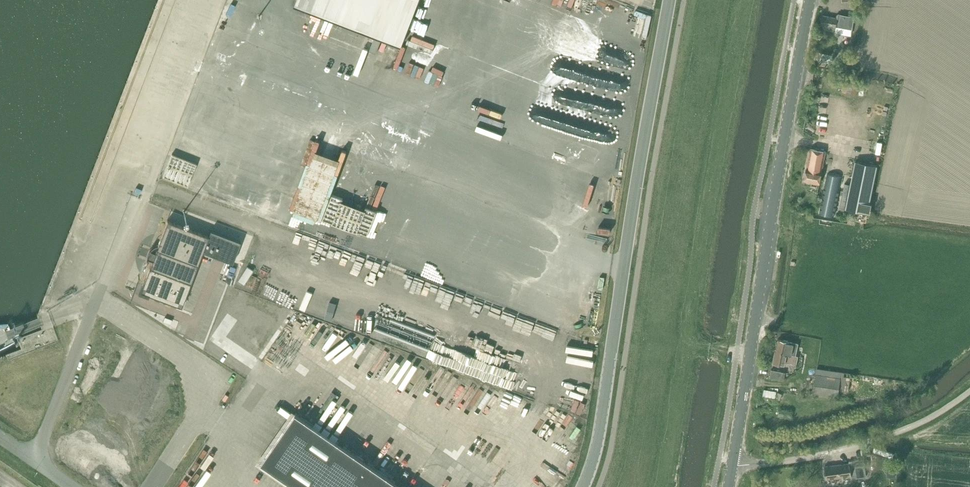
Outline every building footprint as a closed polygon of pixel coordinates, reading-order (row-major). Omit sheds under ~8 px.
[(295,4),(402,45),(419,0),(296,0),(295,4)] [(836,25),(839,26),(839,27),(852,29),(854,17),(841,15),(838,15),(837,19),(822,16),(821,25),(825,25),(824,28),(835,30),(836,25)] [(825,62),(826,55),(817,53),(815,60),(825,62)] [(860,91),(862,82),(849,80),(847,88),(860,91)] [(581,131),(588,111),(562,101),(554,121),(581,131)] [(822,172),(826,152),(811,149),(807,169),(807,168),(804,181),(819,184),(822,172)] [(851,183),(849,194),(846,209),(867,213),(877,166),(855,161),(851,183)] [(293,171),(315,179),(317,174),(295,165),(293,171)] [(147,292),(147,294),(181,307),(202,252),(232,263),(240,242),(210,230),(208,236),(166,221),(154,254),(153,254),(153,253),(152,252),(151,252),(150,252),(149,252),(149,253),(148,253),(148,254),(148,255),(148,256),(148,257),(149,258),(150,258),(151,258),(152,258),(153,257),(142,285),(144,285),(143,287),(146,292),(147,292)] [(404,256),(400,266),(410,269),(414,259),(404,256)] [(444,281),(446,271),(436,269),(433,279),(444,281)] [(258,312),(262,301),(229,287),(224,298),(258,312)] [(792,341),(803,343),(804,337),(794,335),(792,341)] [(778,340),(776,351),(794,356),(796,345),(789,344),(790,342),(778,340)] [(794,356),(776,351),(773,363),(785,365),(785,364),(796,367),(798,356),(794,356)] [(849,391),(852,374),(816,368),(813,395),(838,399),(839,390),(849,391)] [(784,381),(785,373),(771,370),(770,378),(784,381)] [(763,396),(775,398),(776,391),(764,389),(763,396)] [(567,412),(565,415),(577,421),(579,417),(567,412)] [(296,413),(261,463),(296,486),(403,486),(296,413)] [(849,463),(826,467),(824,467),(826,479),(851,476),(852,478),(866,476),(864,459),(849,461),(849,463)]
